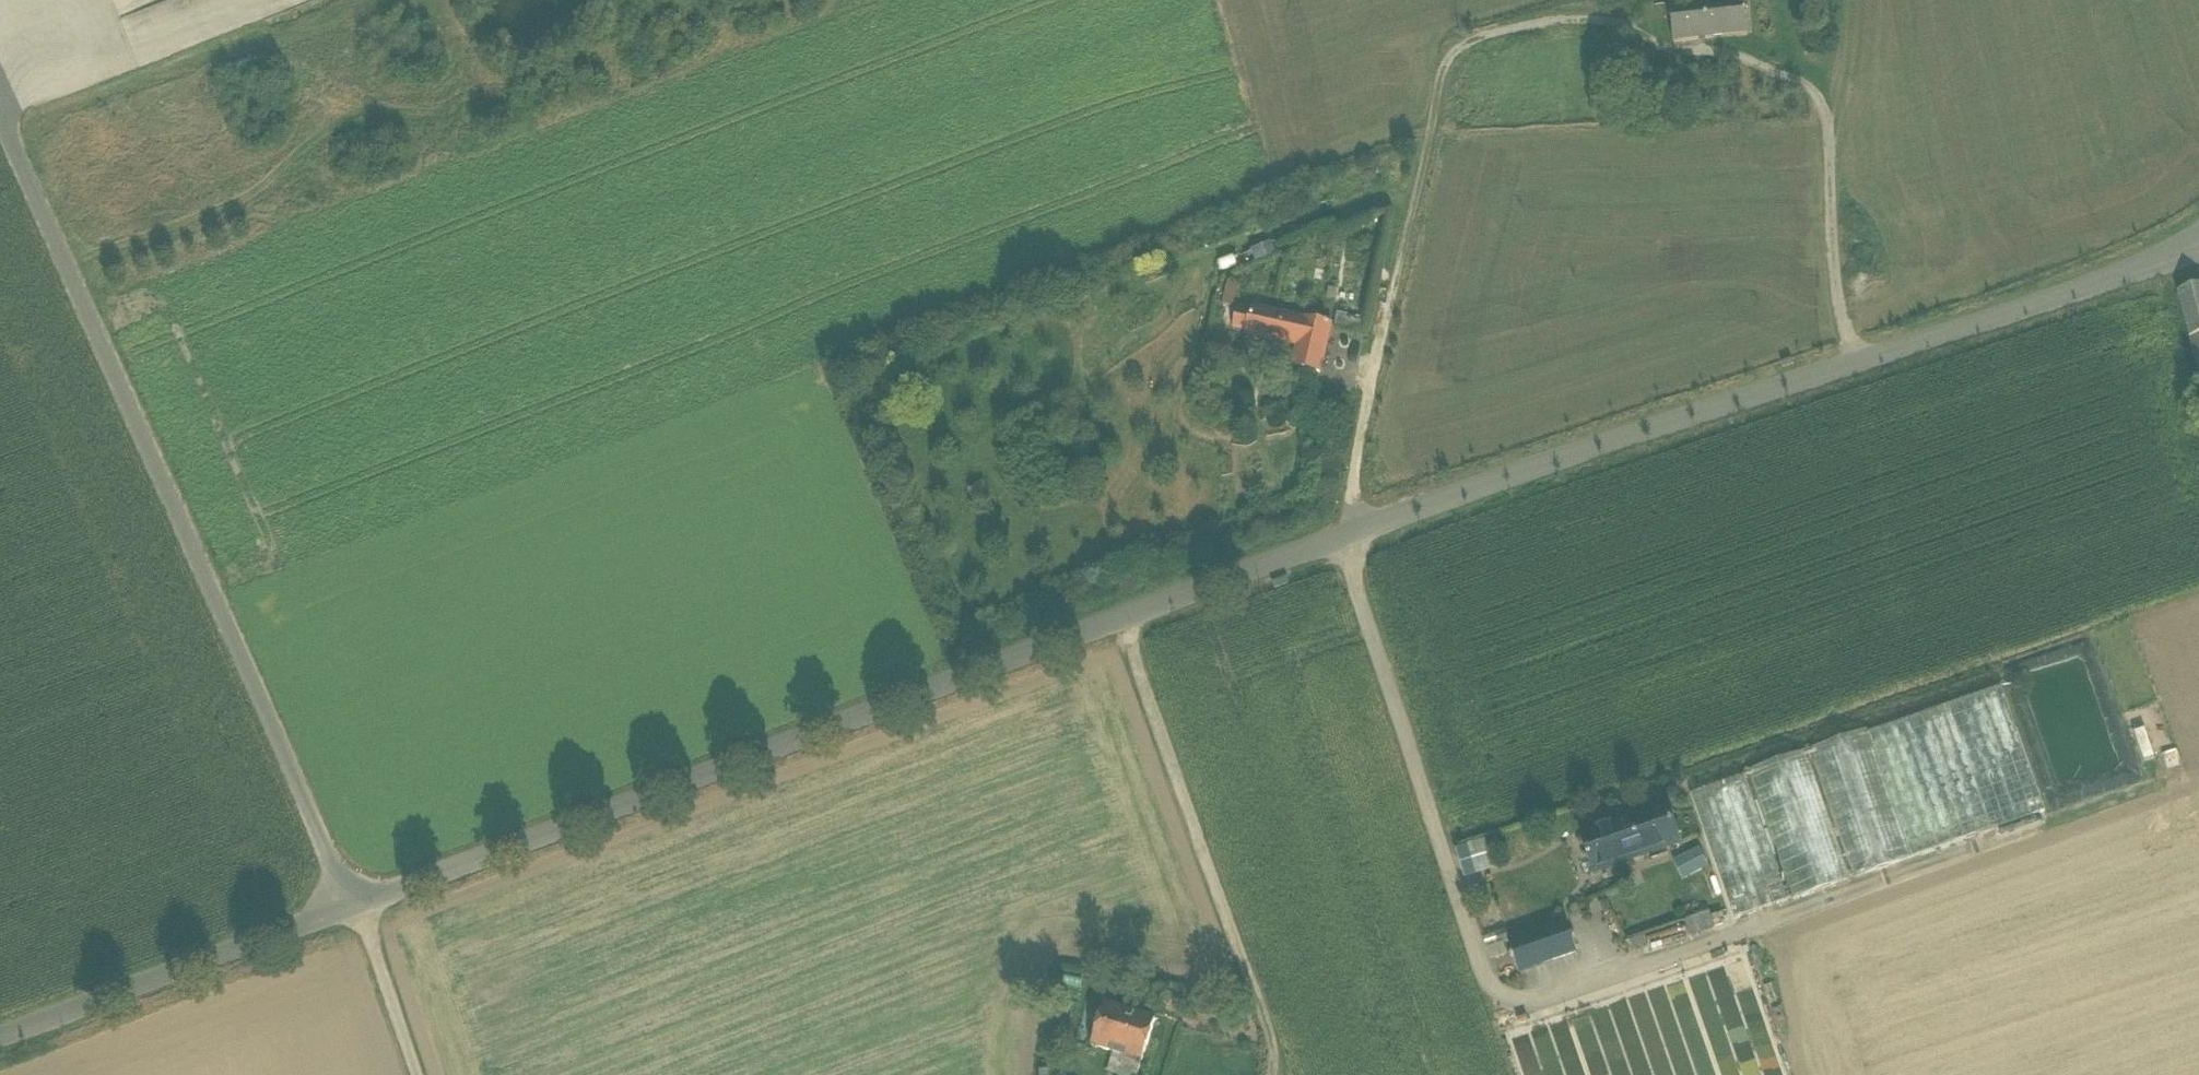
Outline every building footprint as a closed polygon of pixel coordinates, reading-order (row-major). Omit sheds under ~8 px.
[(1704,1),(1708,39),(1747,35),(1745,0),(1711,0),(1704,1)] [(1704,1),(1669,4),(1673,43),(1708,39),(1704,1)] [(1230,282),(1223,310),(1238,313),(1245,285),(1230,282)] [(2177,293),(2198,375),(2198,287),(2177,293)] [(1330,326),(1253,310),(1247,334),(1300,345),(1295,366),(1319,371),(1330,326)] [(2002,688),(1868,734),(1911,858),(2045,812),(2002,688)] [(1867,731),(1810,750),(1854,878),(1911,858),(1868,734),(1867,731)] [(1850,880),(1806,752),(1748,772),(1793,899),(1850,880)] [(1745,777),(1691,795),(1734,920),(1787,901),(1745,777)] [(1666,807),(1621,822),(1626,834),(1633,831),(1641,856),(1678,843),(1666,807)] [(1621,822),(1581,836),(1594,872),(1641,856),(1633,831),(1626,834),(1621,822)] [(1466,878),(1496,868),(1487,838),(1457,848),(1466,878)] [(1700,846),(1673,857),(1681,878),(1708,866),(1700,846)] [(1690,935),(1716,927),(1711,912),(1685,919),(1690,935)] [(1627,941),(1631,951),(1687,930),(1683,920),(1627,941)] [(1565,923),(1509,942),(1520,973),(1576,954),(1565,923)] [(1155,1021),(1104,1005),(1091,1046),(1142,1063),(1155,1021)]
